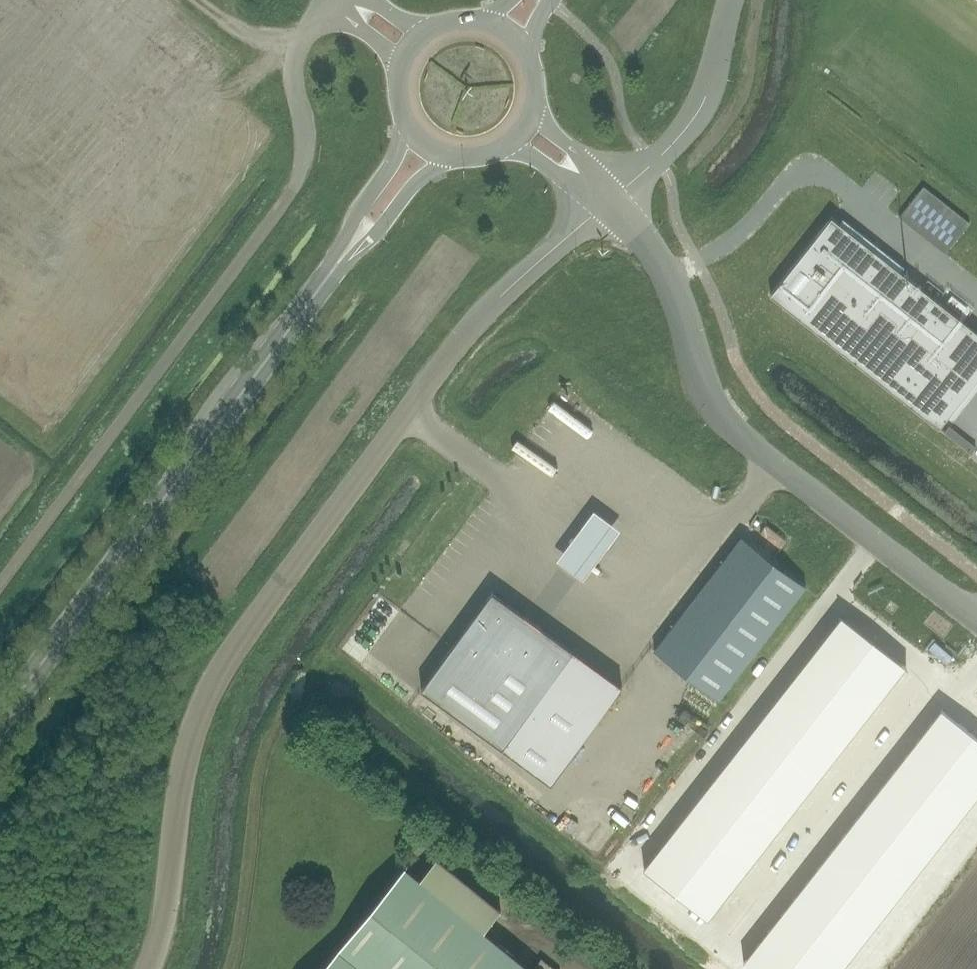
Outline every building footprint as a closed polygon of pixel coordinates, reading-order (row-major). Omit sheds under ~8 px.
[(970,223),(924,187),(900,216),(936,245),(951,226),(961,235),(970,223)] [(940,429),(976,383),(976,333),(833,219),(771,295),(940,429)] [(609,507),(571,557),(597,577),(635,527),(609,507)] [(743,537),(655,651),(719,700),(807,586),(743,537)] [(493,592),(422,690),(552,785),(624,689),(493,592)] [(708,918),(906,666),(906,667),(907,666),(842,616),(843,617),(645,868),(708,918)] [(744,961),(754,968),(840,968),(976,795),(976,737),(942,709),(744,961)] [(406,867),(323,968),(530,968),(485,932),(501,912),(437,859),(421,880),(406,867)] [(535,968),(554,968),(542,959),(535,968)]
